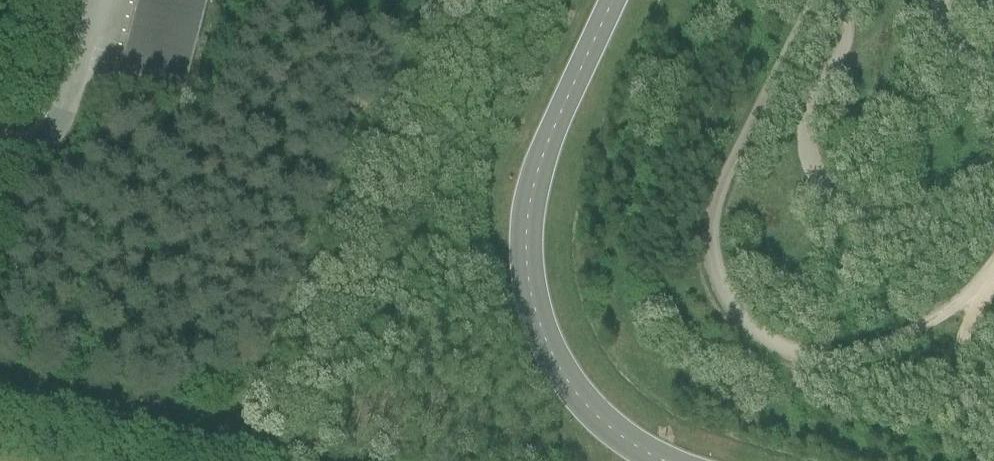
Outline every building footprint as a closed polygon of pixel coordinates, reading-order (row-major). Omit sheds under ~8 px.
[(163,87),(172,89),(183,92),(207,0),(138,0),(118,76),(163,87)]
